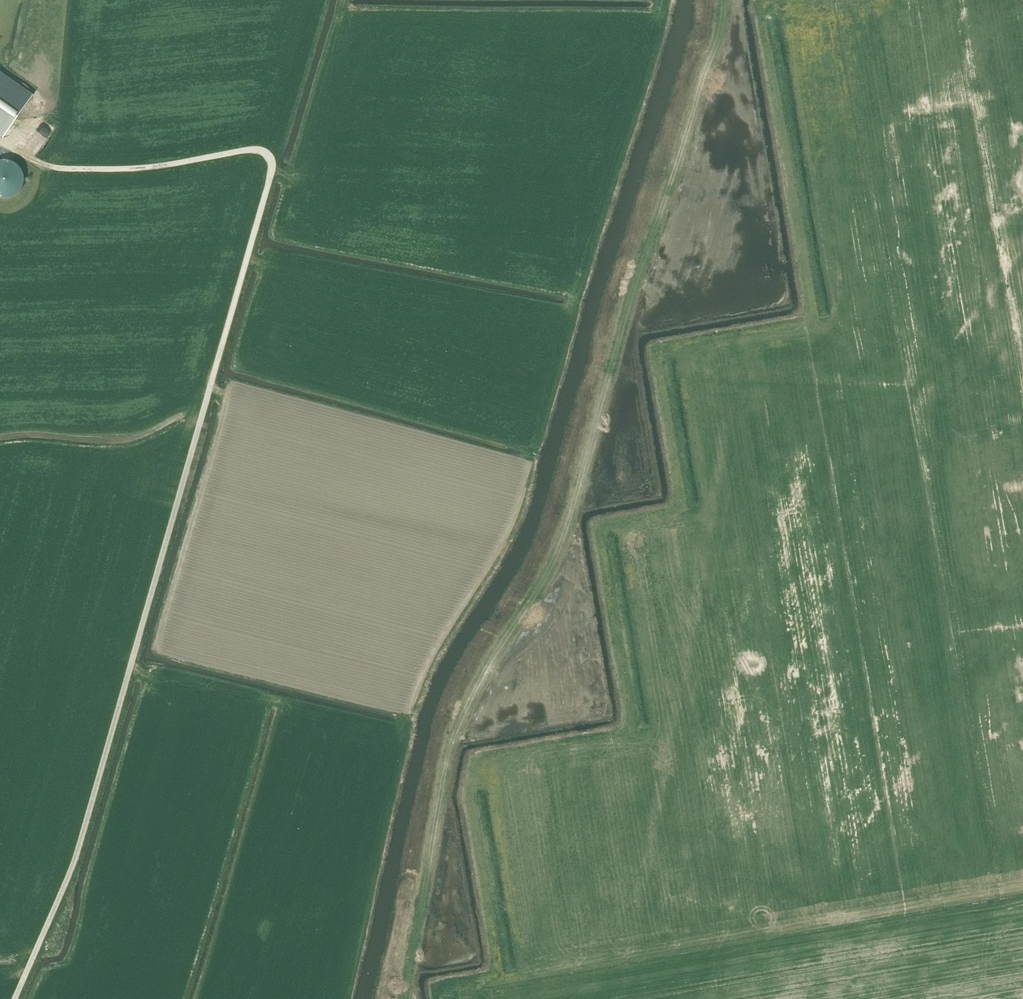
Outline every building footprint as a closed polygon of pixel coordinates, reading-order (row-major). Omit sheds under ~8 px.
[(3,137),(19,114),(32,96),(0,73),(0,135),(3,137)] [(19,202),(26,168),(0,162),(0,198),(19,202)]
